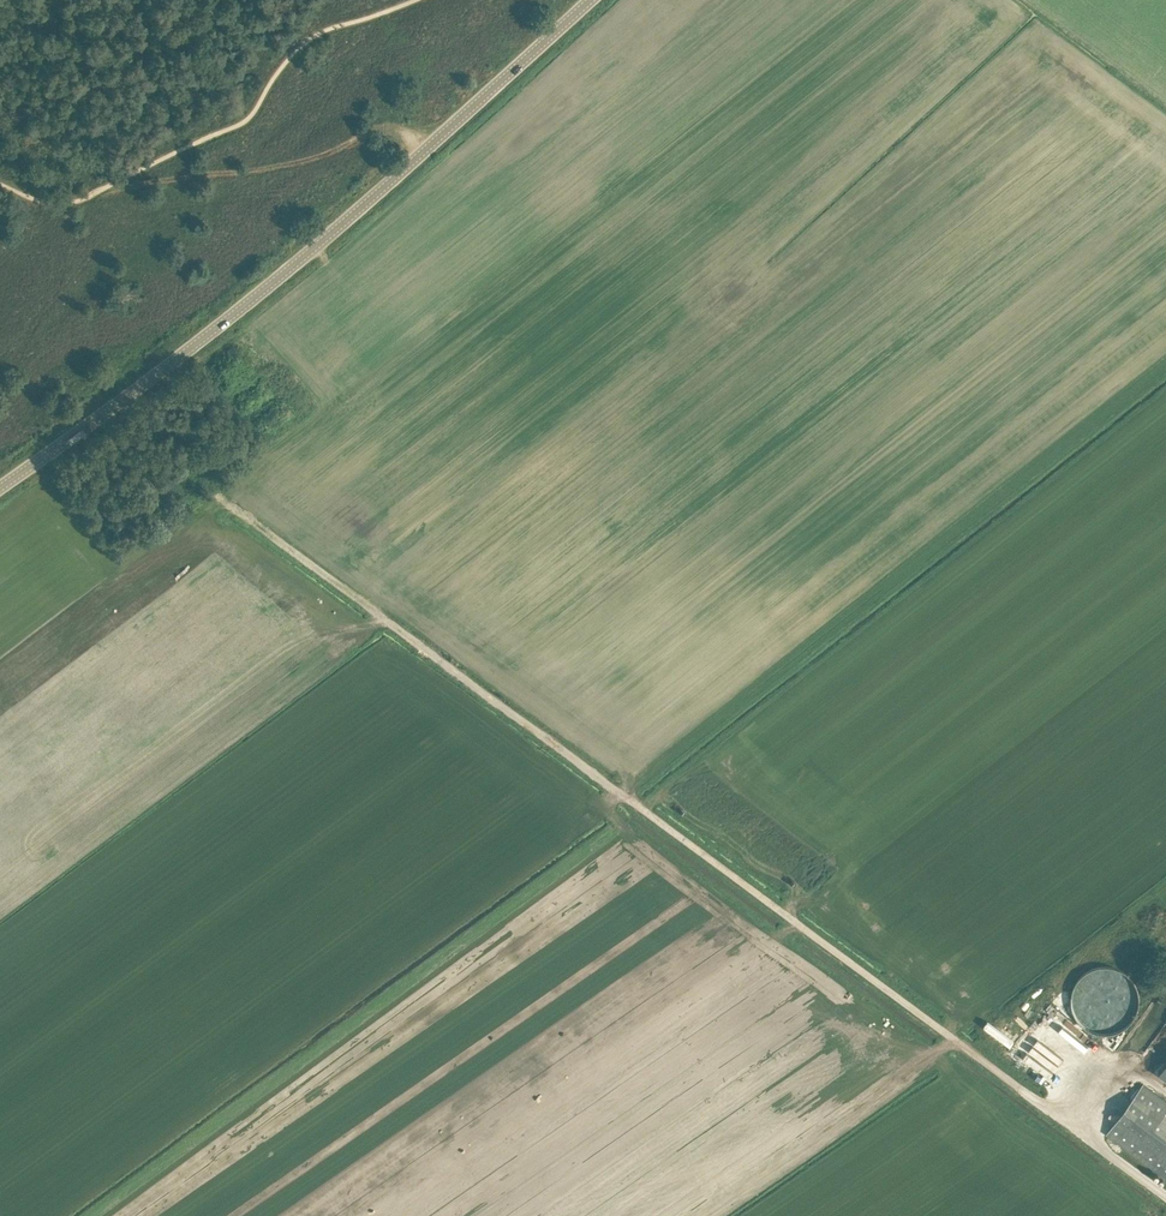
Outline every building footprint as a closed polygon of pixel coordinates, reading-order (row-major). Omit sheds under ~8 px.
[(1108,1033),(1113,1032),(1118,1031),(1126,1027),(1131,1022),(1135,1017),(1138,1010),(1140,1002),(1140,993),(1137,985),(1133,978),(1127,973),(1121,969),(1111,965),(1101,965),(1092,968),(1084,973),(1078,979),(1074,988),(1072,996),(1072,1006),(1075,1013),(1080,1020),(1084,1025),(1091,1030),(1100,1032),(1108,1033)] [(1037,1027),(1033,1032),(1060,1050),(1064,1045),(1037,1027)] [(1049,1080),(1053,1074),(1036,1060),(1040,1055),(1031,1049),(1023,1060),(1049,1080)] [(1151,1086),(1165,1097),(1165,1067),(1151,1086)] [(1143,1084),(1108,1132),(1165,1175),(1165,1101),(1143,1084)]
